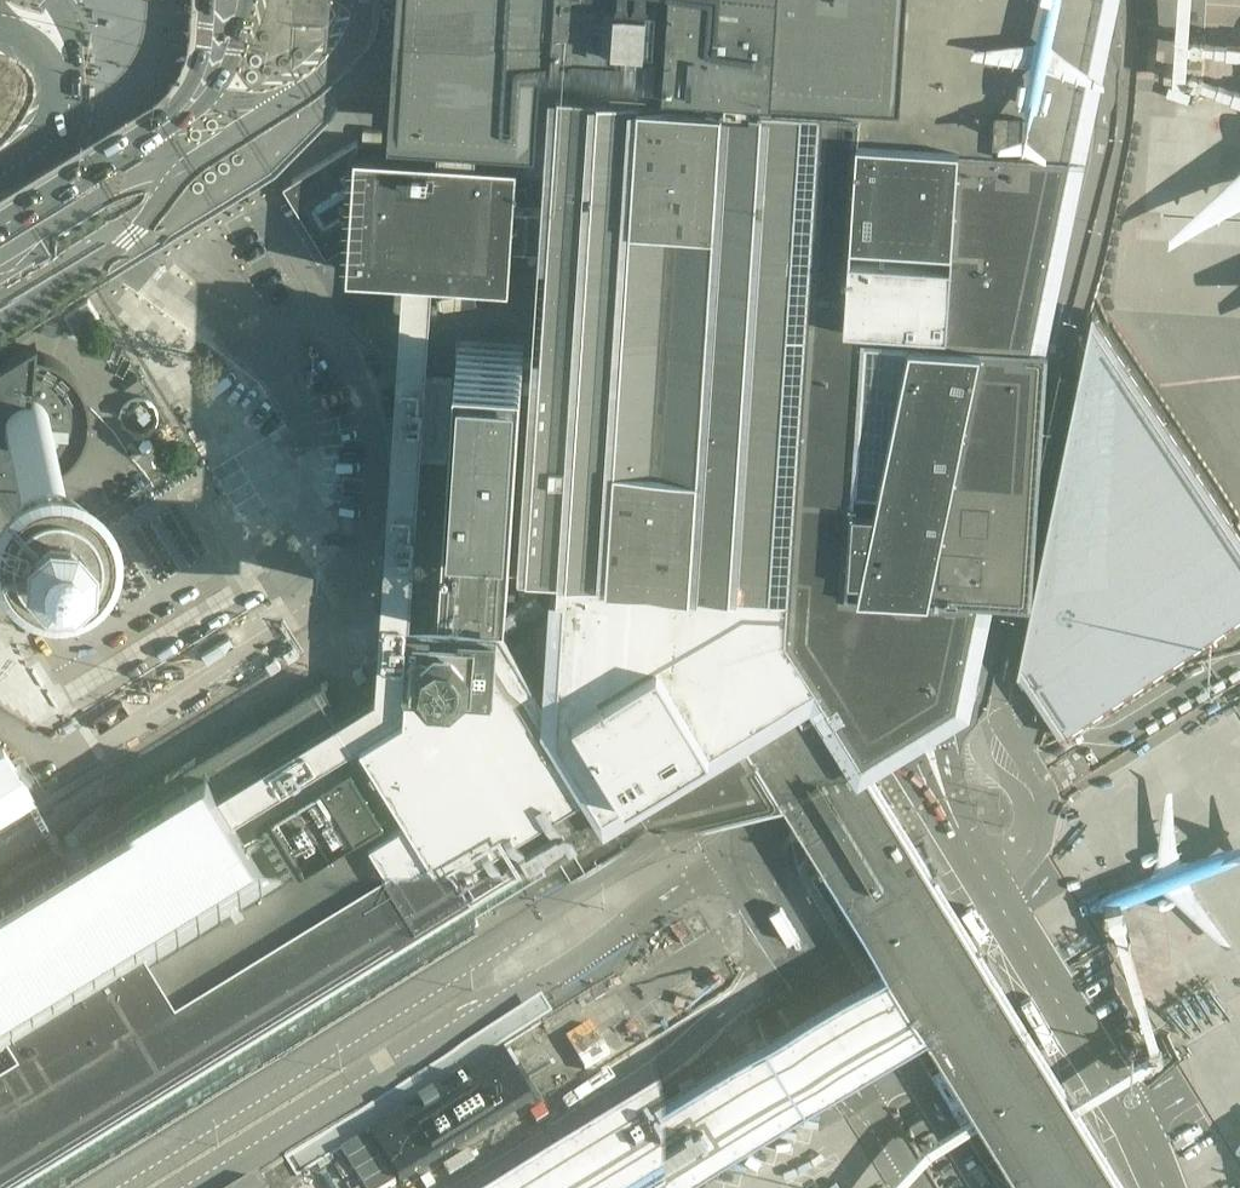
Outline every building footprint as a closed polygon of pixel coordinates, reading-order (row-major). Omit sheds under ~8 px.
[(198,39),(286,44),(289,1),(297,1),(296,12),(307,13),(318,13),(319,3),(328,3),(327,28),(355,30),(355,41),(387,44),(389,0),(200,0),(198,39)] [(387,44),(387,47),(400,49),(396,102),(393,134),(418,134),(483,138),(539,143),(546,61),(551,62),(648,68),(813,79),(810,106),(827,107),(832,108),(832,119),(866,122),(939,127),(943,48),(932,48),(936,0),(389,0),(387,44)] [(915,323),(1047,332),(1084,132),(1109,0),(936,0),(932,48),(943,48),(939,127),(832,119),(832,108),(827,107),(810,106),(787,476),(778,589),(777,616),(867,763),(970,699),(994,586),(848,576),(865,320),(915,323)] [(648,68),(551,62),(539,202),(537,242),(532,351),(524,351),(525,345),(458,340),(443,567),(414,566),(409,632),(500,638),(505,575),(510,576),(510,571),(517,571),(718,584),(778,589),(787,476),(810,106),(813,79),(648,68)] [(433,276),(510,281),(512,239),(537,242),(539,202),(515,199),(518,151),(484,149),(483,138),(418,134),(418,144),(356,141),(280,187),(324,257),(349,241),(347,271),(404,274),(376,693),(342,714),(344,718),(355,735),(357,739),(404,710),(409,632),(414,566),(433,276)] [(1088,314),(1089,313),(1086,312),(1034,567),(1029,588),(1012,672),(1014,673),(1055,736),(1239,615),(1239,544),(1088,314)] [(1049,332),(1047,332),(915,323),(865,320),(848,576),(994,586),(1008,587),(1029,588),(1034,567),(1040,412),(1049,332)] [(24,478),(31,477),(39,476),(47,474),(56,470),(64,467),(71,463),(77,458),(83,453),(87,446),(92,439),(95,432),(97,425),(98,417),(99,409),(98,401),(97,393),(94,385),(91,378),(87,371),(81,365),(76,360),(69,355),(62,351),(55,348),(47,346),(33,345),(34,333),(0,354),(0,494),(21,528),(24,478)] [(778,589),(718,584),(716,623),(712,680),(727,705),(784,798),(796,817),(883,953),(923,1023),(1024,1187),(1128,1187),(906,824),(878,780),(867,763),(777,616),(778,589)] [(148,986),(182,1040),(727,705),(712,680),(716,623),(610,690),(611,694),(590,708),(580,694),(398,805),(357,739),(355,735),(344,718),(342,714),(322,680),(104,812),(0,874),(0,1080),(148,986)] [(627,835),(784,798),(727,705),(182,1040),(148,986),(0,1080),(0,1187),(53,1187),(627,835)] [(0,748),(0,828),(36,807),(1,747),(0,748)] [(851,1066),(891,1043),(923,1023),(883,953),(828,986),(485,1187),(645,1187),(851,1066)] [(504,1049),(371,1133),(401,1180),(536,1098),(504,1049)] [(257,1177),(240,1187),(264,1187),(257,1177)]
